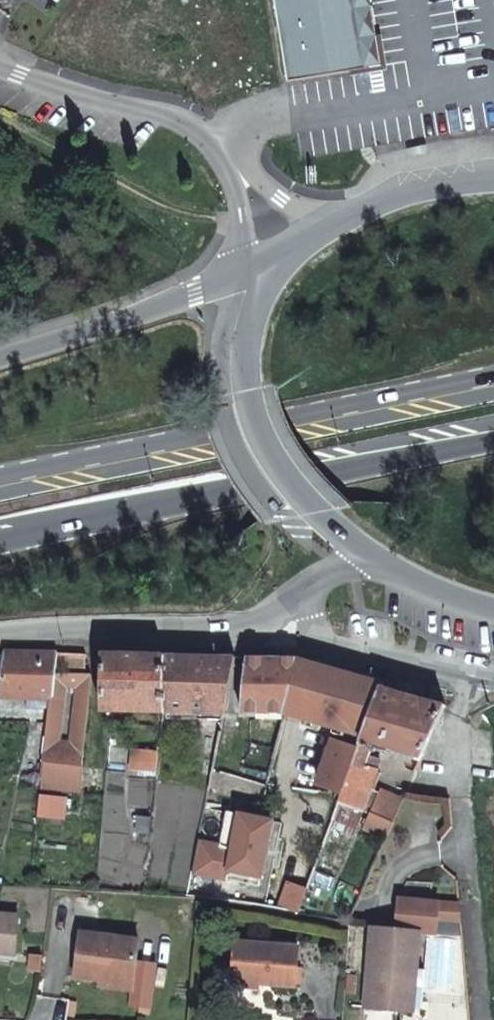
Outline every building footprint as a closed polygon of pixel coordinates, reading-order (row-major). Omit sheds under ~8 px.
[(293,82),(375,68),(363,0),(280,0),(293,82)] [(375,68),(385,67),(374,0),(363,0),(375,68)] [(409,156),(426,153),(425,146),(408,148),(409,156)] [(0,686),(0,694),(52,695),(44,760),(86,765),(93,674),(56,672),(57,664),(58,652),(5,650),(0,686)] [(98,653),(58,652),(57,664),(97,665),(98,660),(98,653)] [(103,709),(162,710),(167,654),(104,653),(103,709)] [(167,654),(162,710),(164,711),(222,712),(224,712),(236,655),(167,654)] [(300,657),(247,656),(242,710),(286,710),(300,657)] [(380,696),(384,685),(385,681),(302,657),(300,657),(286,710),(291,711),(298,715),(365,736),(380,696)] [(423,759),(446,706),(442,704),(384,685),(380,696),(365,736),(361,746),(344,792),(340,802),(361,810),(378,770),(366,765),(375,743),(423,759)] [(222,712),(164,711),(164,718),(221,720),(222,712)] [(319,782),(344,792),(361,746),(336,737),(319,782)] [(159,750),(133,747),(131,768),(157,770),(159,750)] [(44,766),(41,788),(67,791),(70,769),(44,766)] [(362,829),(387,841),(394,826),(405,801),(379,790),(362,829)] [(335,817),(334,819),(354,827),(361,810),(340,802),(335,817)] [(137,815),(136,832),(149,833),(150,816),(137,815)] [(334,819),(331,828),(350,836),(354,827),(334,819)] [(399,902),(398,932),(419,933),(434,934),(435,914),(436,904),(399,902)] [(436,904),(435,914),(460,915),(460,905),(436,904)] [(0,908),(0,944),(14,944),(14,909),(0,908)] [(374,931),(372,1004),(425,1007),(425,966),(419,966),(419,933),(398,932),(374,931)] [(73,977),(106,979),(133,981),(136,939),(76,935),(73,977)] [(296,945),(233,946),(233,986),(296,985),(296,945)] [(133,981),(106,979),(106,987),(133,989),(133,981)]
